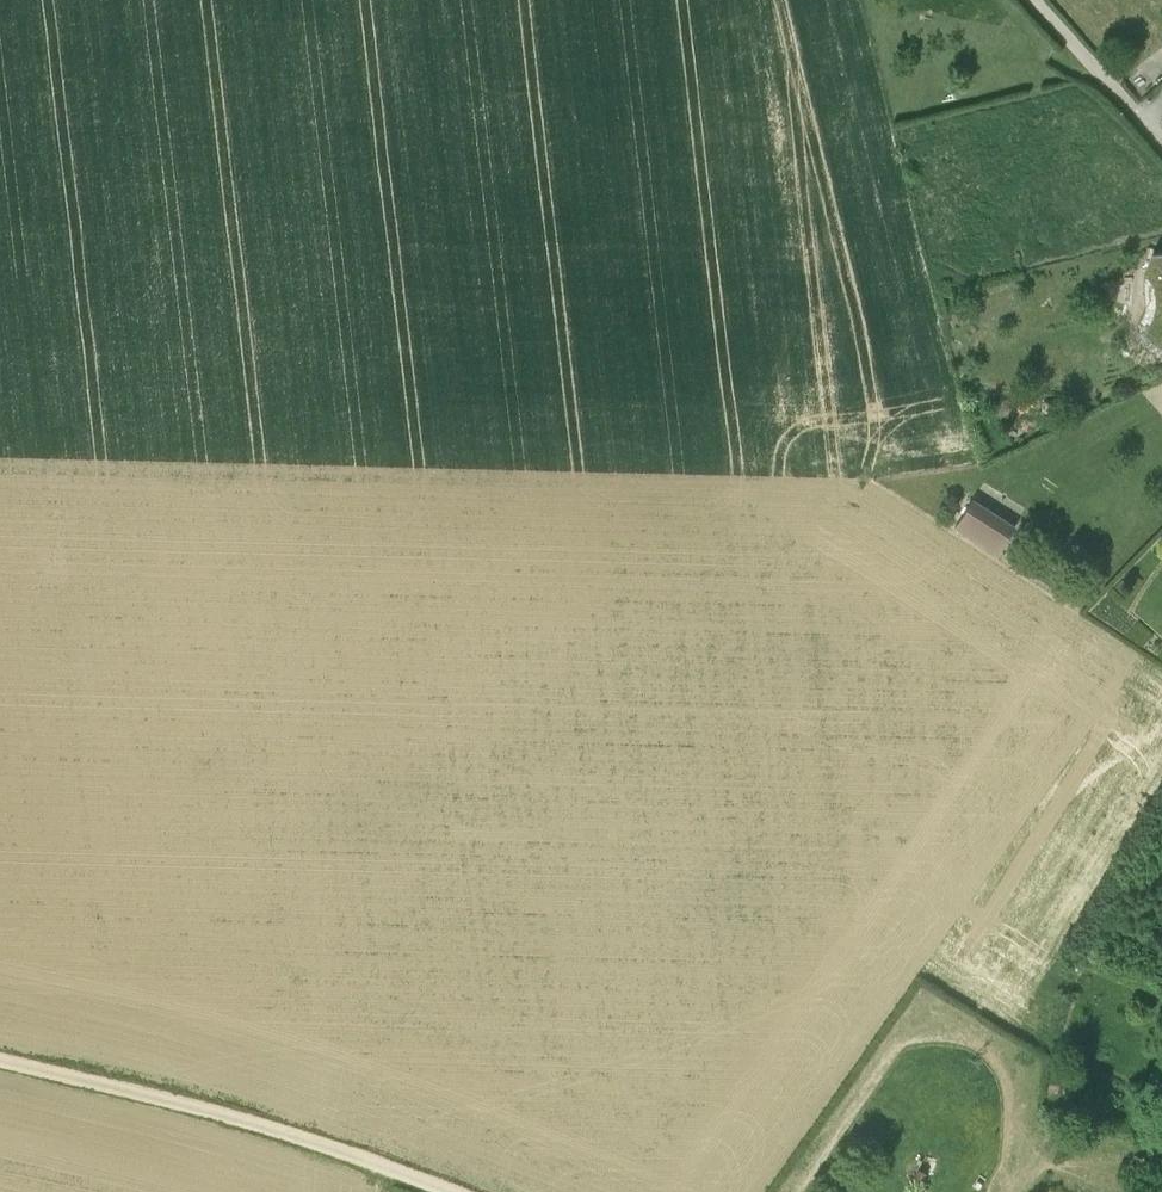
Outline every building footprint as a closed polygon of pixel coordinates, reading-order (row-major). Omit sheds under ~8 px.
[(1145,270),(1143,271),(1145,309),(1135,327),(1150,344),(1161,343),(1161,251),(1152,253),(1145,270)] [(957,525),(999,552),(1016,526),(975,498),(957,525)]
